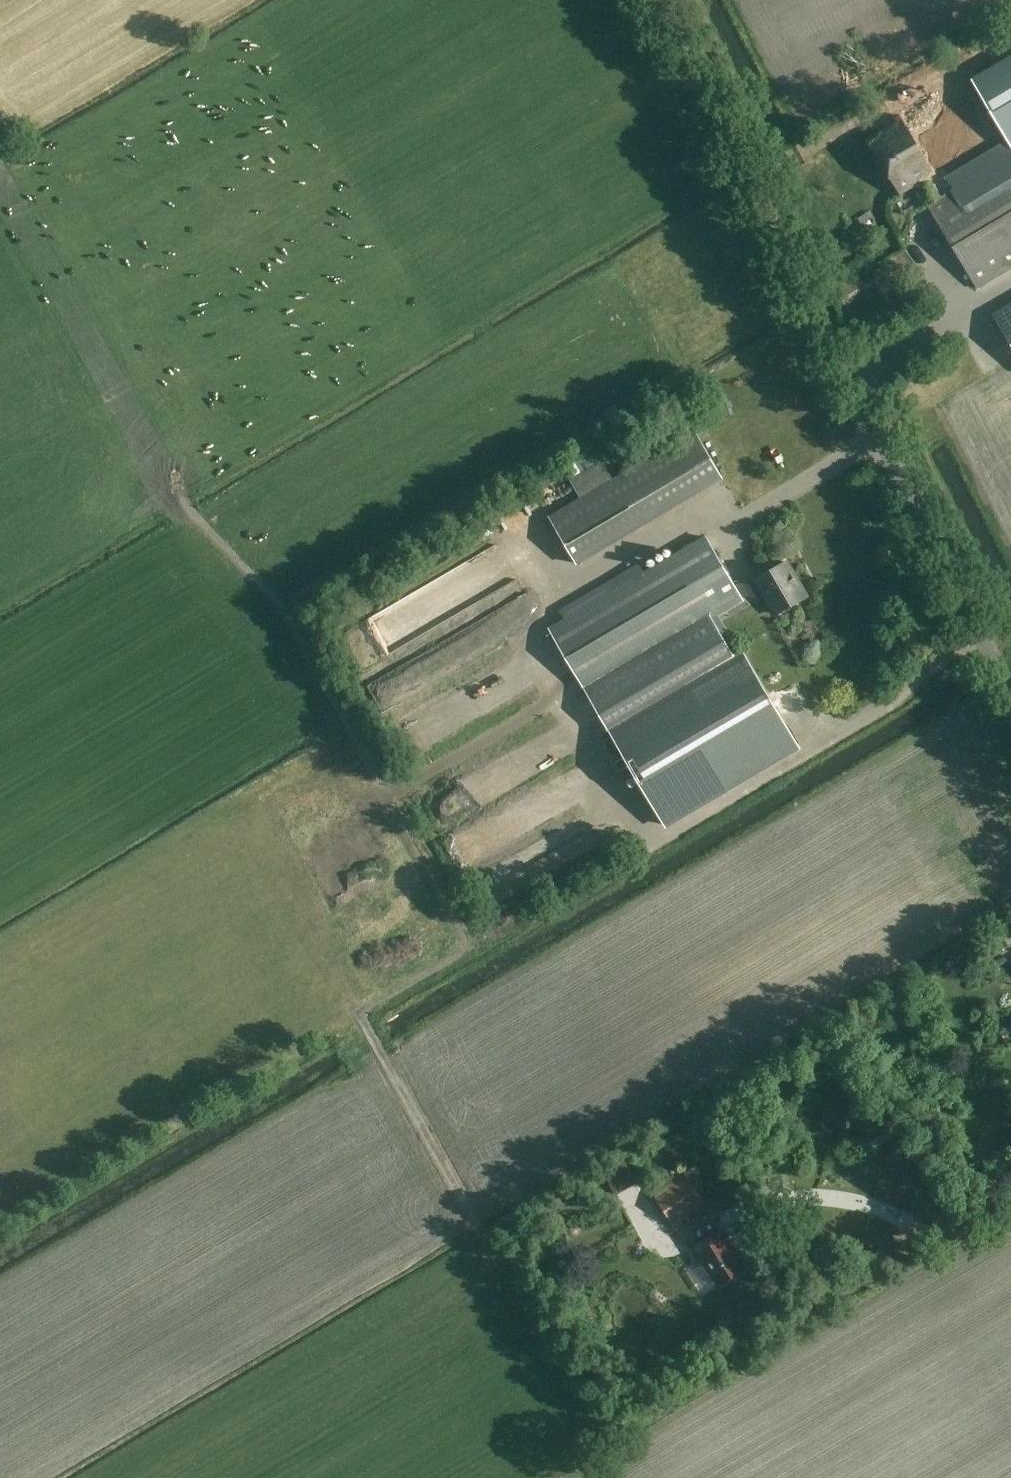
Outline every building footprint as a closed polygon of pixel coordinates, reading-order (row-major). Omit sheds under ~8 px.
[(974,84),(1010,146),(1010,61),(974,84)] [(868,142),(899,194),(915,185),(928,205),(927,206),(977,288),(1010,268),(1010,156),(941,198),(929,178),(980,147),(944,87),(909,107),(911,110),(895,119),(898,124),(868,142)] [(993,316),(1010,346),(1010,305),(993,316)] [(576,563),(702,490),(722,477),(696,432),(549,517),(576,563)] [(550,630),(667,829),(801,749),(741,647),(738,648),(718,615),(743,600),(742,598),(745,596),(757,597),(764,593),(777,615),(807,597),(786,562),(756,579),(757,582),(751,586),(739,584),(735,586),(707,538),(550,630)] [(503,614),(381,674),(395,702),(493,654),(487,644),(512,632),(503,614)] [(467,839),(471,852),(501,842),(496,829),(467,839)] [(674,1228),(706,1207),(685,1173),(653,1195),(674,1228)] [(719,1286),(746,1269),(720,1229),(693,1246),(719,1286)]
